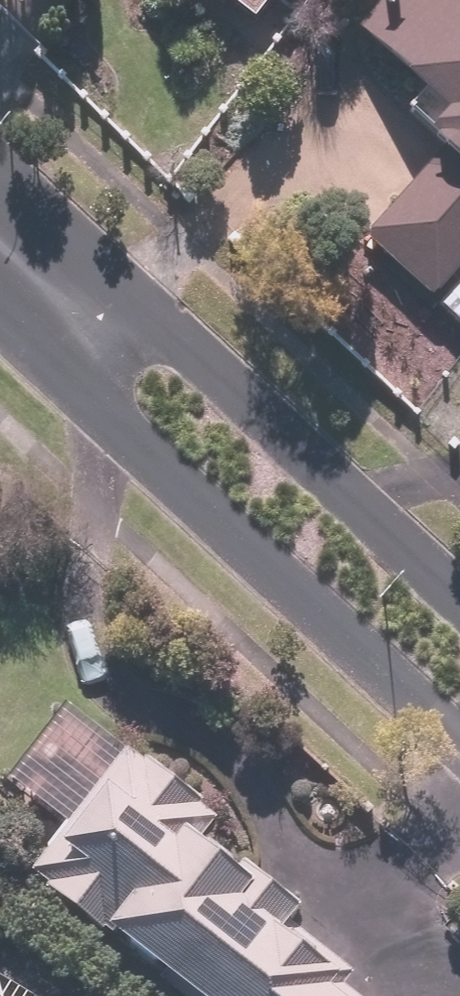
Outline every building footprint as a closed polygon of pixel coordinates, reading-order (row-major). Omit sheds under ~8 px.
[(253,33),(280,0),(213,0),(253,33)] [(339,41),(230,153),(407,325),(459,271),(459,0),(384,0),(358,27),(423,90),(407,106),(339,41)] [(177,995),(383,995),(304,932),(318,915),(218,834),(230,819),(137,744),(34,879),(177,995)] [(0,980),(0,995),(26,995),(0,980)]
